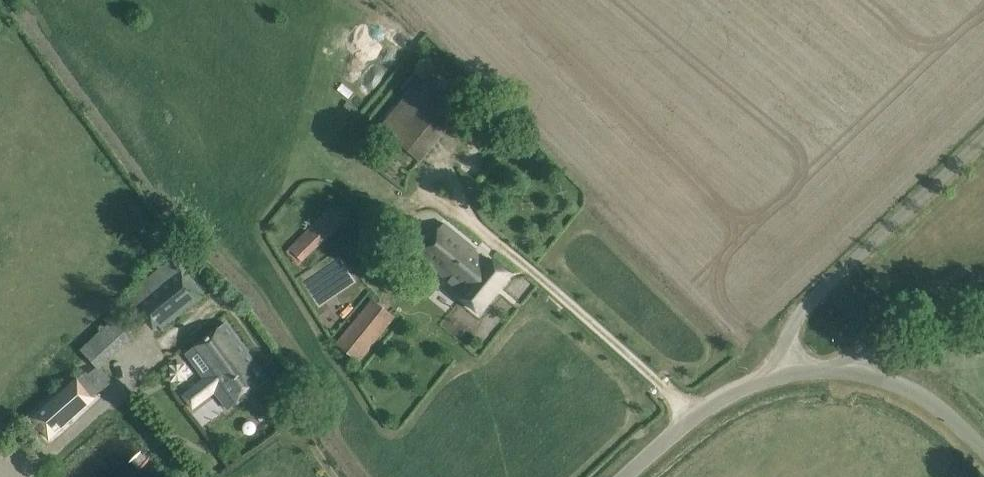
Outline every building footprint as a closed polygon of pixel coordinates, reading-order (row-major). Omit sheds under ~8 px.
[(399,142),(442,92),(423,76),(381,126),(399,142)] [(331,205),(289,247),(302,260),(344,218),(332,206),(331,205)] [(509,274),(494,261),(490,259),(488,262),(427,213),(404,242),(453,281),(468,262),(480,271),(461,295),(480,310),(509,274)] [(165,263),(122,298),(143,324),(146,322),(152,329),(159,324),(162,328),(205,294),(172,252),(162,260),(165,263)] [(359,361),(395,316),(372,299),(337,343),(359,361)] [(92,362),(127,329),(116,316),(80,349),(92,362)] [(229,407),(268,379),(226,322),(187,351),(206,376),(183,393),(193,406),(215,389),(229,407)] [(46,407),(33,419),(49,436),(62,424),(46,407)]
